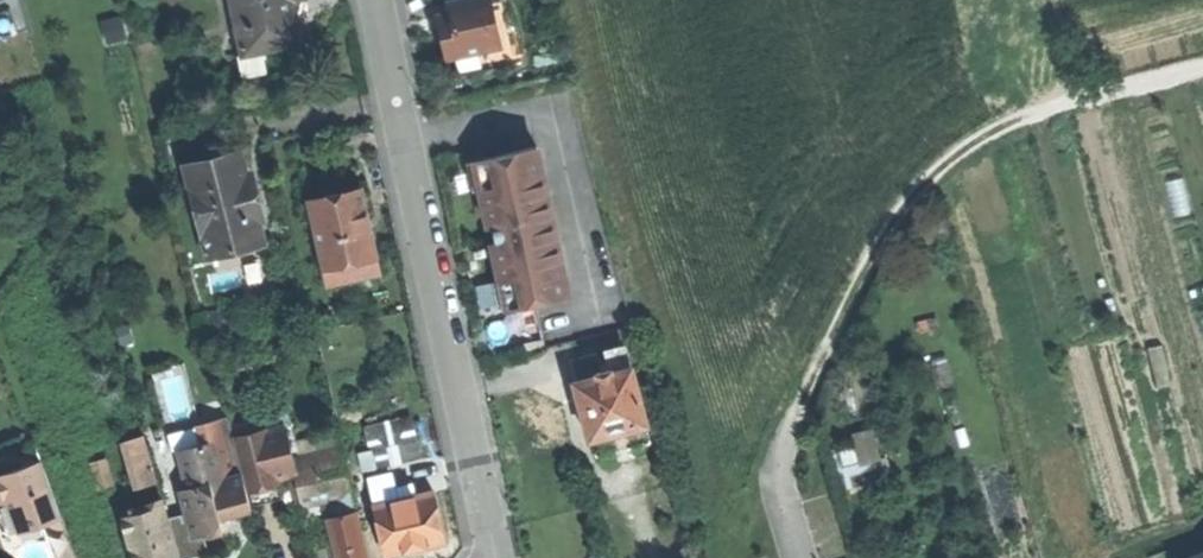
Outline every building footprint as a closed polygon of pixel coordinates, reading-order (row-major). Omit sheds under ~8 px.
[(1,38),(30,28),(22,0),(0,0),(0,38),(1,38)] [(244,53),(301,41),(297,23),(292,0),(233,0),(244,53)] [(505,4),(464,13),(466,25),(453,28),(458,49),(462,69),(472,67),(517,57),(506,11),(505,4)] [(520,7),(506,11),(517,57),(472,67),(476,85),(535,72),(520,7)] [(187,166),(210,255),(234,249),(262,242),(256,219),(262,218),(251,174),(245,176),(239,153),(187,166)] [(536,318),(589,306),(555,160),(503,172),(509,199),(498,202),(507,240),(514,238),(516,247),(517,254),(510,256),(518,292),(530,290),(536,318)] [(490,203),(498,202),(509,199),(503,172),(484,176),(490,203)] [(324,215),(339,277),(389,266),(383,241),(374,203),(324,215)] [(394,288),(389,266),(339,277),(344,300),(394,288)] [(520,322),(536,318),(530,290),(518,292),(514,293),(520,322)] [(608,447),(662,433),(643,357),(623,362),(627,377),(616,380),(612,366),(588,372),(608,447)] [(841,448),(851,485),(891,475),(877,424),(857,429),(860,443),(841,448)] [(416,477),(434,474),(427,434),(381,442),(385,466),(371,468),(373,482),(381,481),(382,485),(408,481),(405,464),(413,462),(416,477)] [(160,505),(178,500),(164,453),(146,458),(160,505)] [(306,467),(310,487),(365,475),(361,456),(306,467)] [(188,532),(194,557),(229,557),(227,549),(243,545),(239,528),(269,521),(261,489),(245,493),(236,459),(201,467),(209,503),(198,505),(204,528),(188,532)] [(327,517),(340,514),(372,508),(365,475),(310,487),(317,519),(327,517)] [(119,509),(134,505),(128,478),(112,482),(119,509)] [(61,481),(8,499),(17,526),(32,521),(42,551),(60,545),(80,538),(61,481)] [(302,522),(317,519),(310,487),(303,488),(305,499),(297,500),(302,522)] [(446,507),(425,513),(422,503),(411,506),(414,516),(391,521),(399,557),(440,557),(458,554),(446,507)] [(340,514),(349,557),(382,557),(372,508),(340,514)] [(170,512),(174,527),(186,524),(182,509),(170,512)] [(143,535),(149,557),(194,557),(188,532),(186,524),(174,527),(143,535)]
